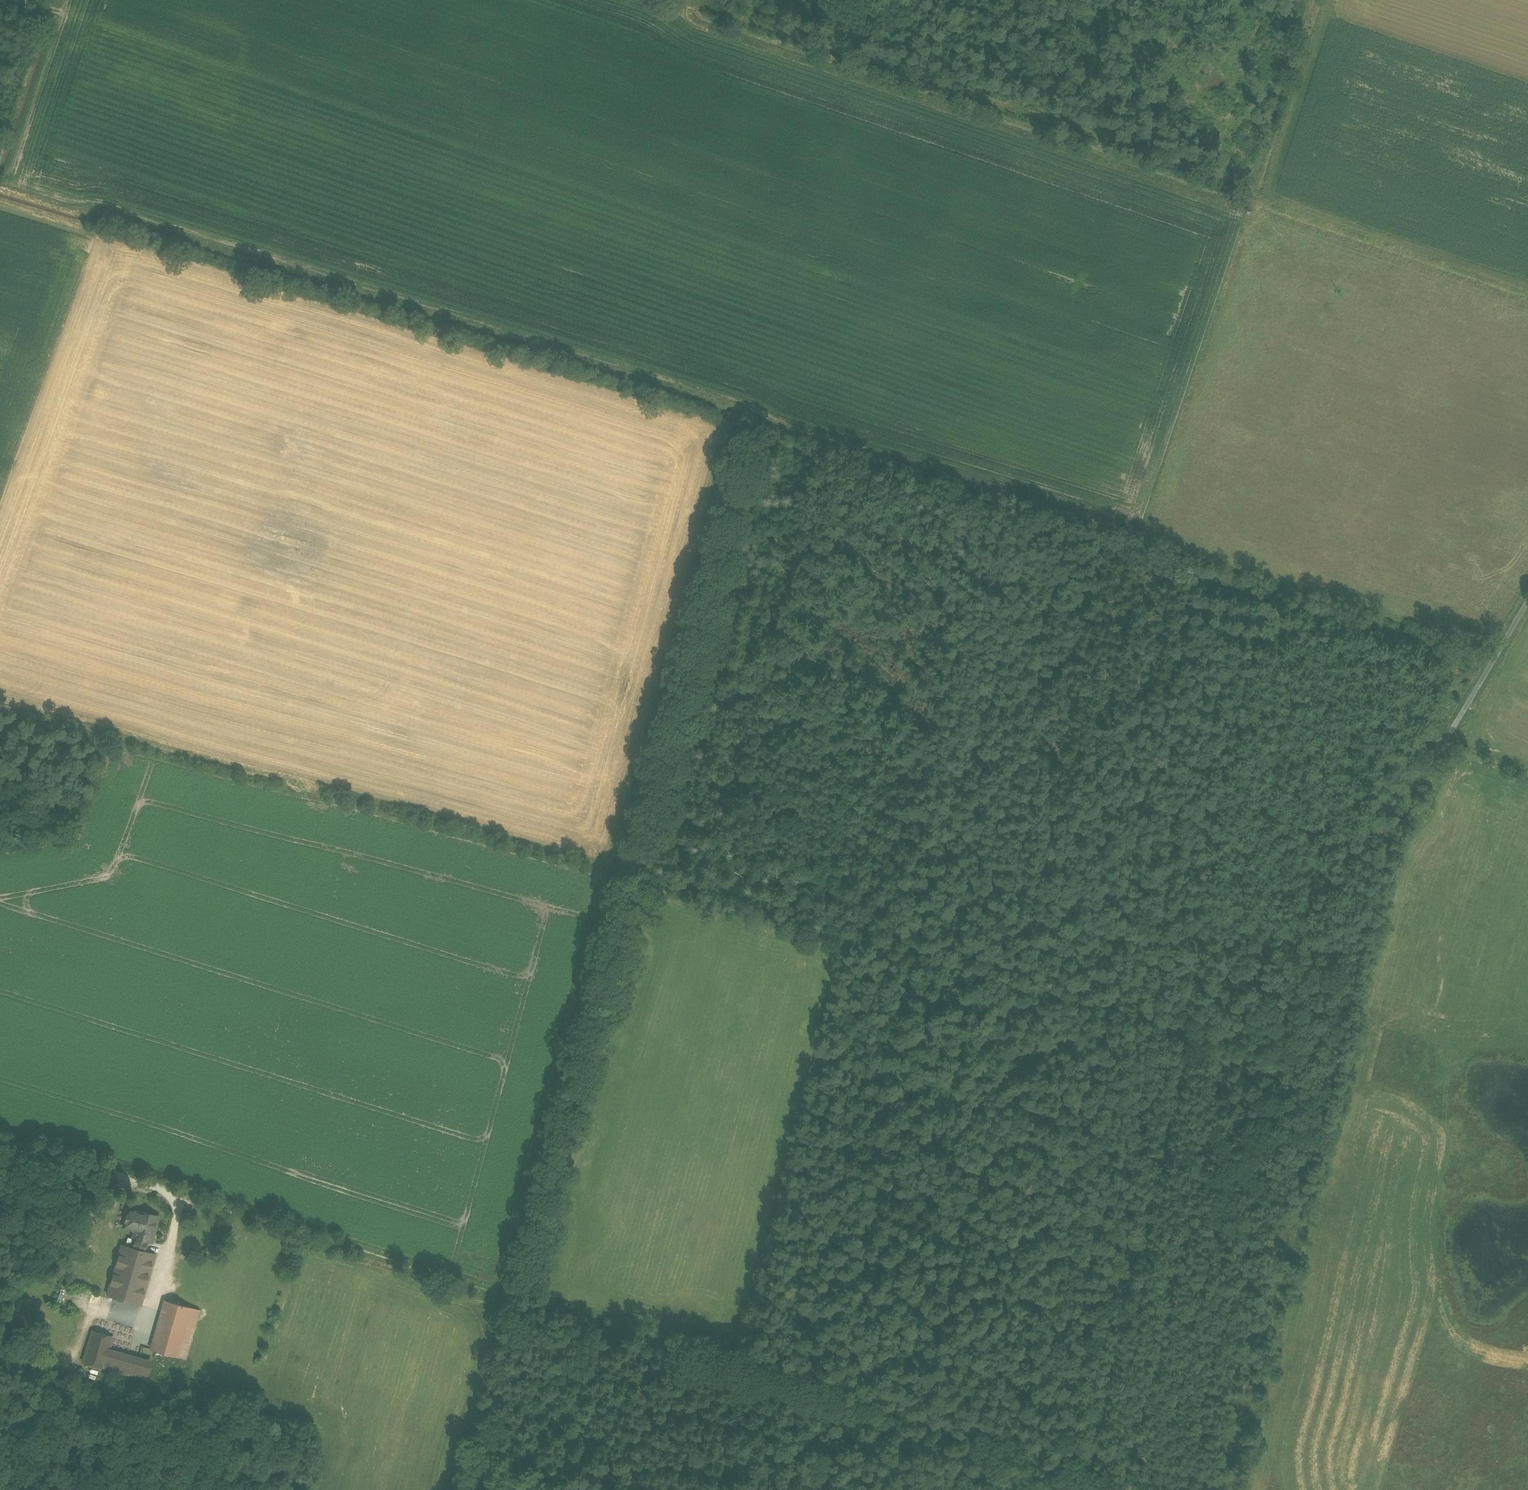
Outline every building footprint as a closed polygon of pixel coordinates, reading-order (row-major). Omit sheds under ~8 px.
[(135,1240),(124,1236),(108,1289),(144,1300),(160,1247),(150,1244),(159,1214),(144,1210),(135,1240)] [(202,1304),(166,1293),(152,1343),(188,1353),(202,1304)] [(85,1356),(105,1362),(112,1340),(114,1332),(95,1326),(85,1356)] [(150,1376),(157,1354),(112,1340),(105,1362),(150,1376)]
